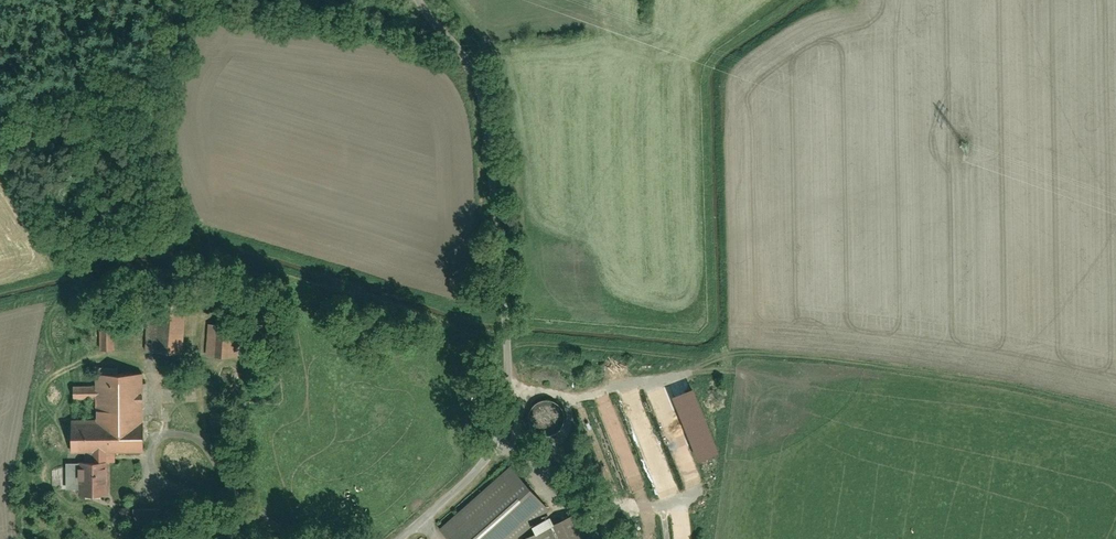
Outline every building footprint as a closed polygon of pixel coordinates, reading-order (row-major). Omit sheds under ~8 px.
[(171,316),(148,314),(146,351),(168,353),(171,316)] [(115,324),(100,324),(100,351),(115,351),(115,324)] [(226,327),(209,326),(207,356),(224,358),(226,327)] [(141,374),(95,375),(96,422),(74,423),(74,451),(142,451),(141,374)] [(641,484),(610,393),(595,398),(600,412),(602,411),(629,489),(641,484)] [(106,463),(81,463),(81,497),(106,497),(106,463)] [(440,531),(448,538),(511,538),(547,507),(512,467),(440,531)] [(135,516),(155,516),(155,507),(135,507),(135,516)] [(574,516),(523,538),(584,538),(574,516)]
